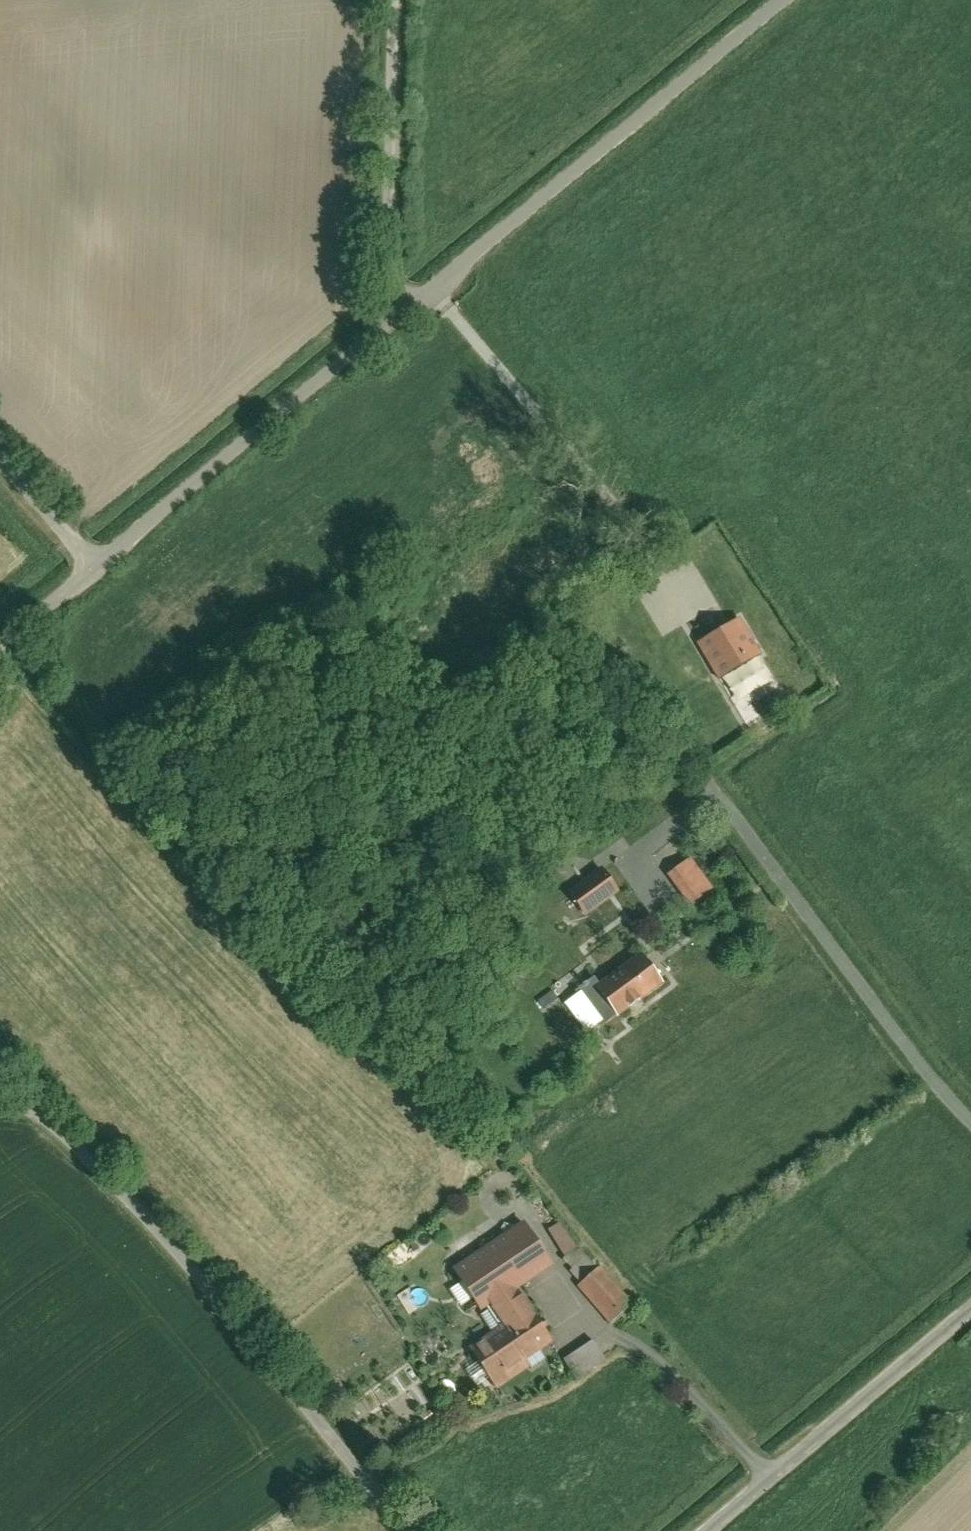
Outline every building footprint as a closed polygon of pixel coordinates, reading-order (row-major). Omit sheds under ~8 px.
[(739,620),(696,645),(720,685),(762,660),(739,620)] [(686,858),(658,879),(686,917),(714,896),(686,858)] [(604,870),(564,897),(581,922),(621,895),(604,870)] [(594,984),(562,1009),(584,1036),(608,1017),(614,1024),(662,987),(639,959),(599,991),(594,984)] [(566,1221),(553,1227),(567,1256),(581,1249),(566,1221)] [(525,1222),(447,1275),(488,1337),(468,1350),(494,1389),(556,1347),(520,1294),(557,1269),(525,1222)] [(598,1273),(578,1291),(612,1329),(632,1310),(598,1273)] [(592,1347),(563,1366),(576,1385),(605,1366),(592,1347)]
